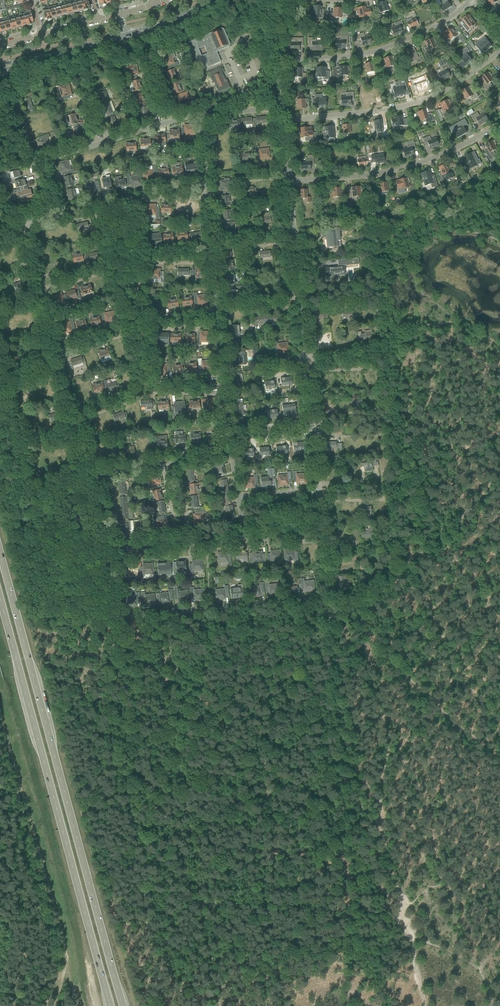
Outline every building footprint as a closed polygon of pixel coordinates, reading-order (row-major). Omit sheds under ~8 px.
[(75,1),(78,11),(79,11),(79,12),(82,11),(81,10),(83,10),(83,11),(84,10),(81,0),(77,0),(75,1)] [(84,10),(85,11),(87,10),(88,9),(87,7),(89,6),(87,0),(81,0),(84,10)] [(442,5),(440,7),(443,12),(451,7),(447,0),(439,0),(442,5)] [(75,1),(70,2),(73,13),(76,13),(76,12),(78,11),(75,1)] [(386,1),(377,4),(380,13),(389,10),(386,1)] [(70,2),(65,3),(67,14),(68,14),(68,15),(71,14),(71,13),(73,13),(70,2)] [(65,3),(59,5),(62,15),(64,15),(64,16),(67,15),(67,14),(65,3)] [(59,5),(54,6),(57,17),(59,16),(59,17),(62,16),(62,15),(59,5)] [(54,6),(48,8),(52,19),(52,18),(53,18),(54,19),(57,18),(56,17),(57,17),(54,6)] [(314,6),(313,18),(324,19),(324,10),(321,10),(321,6),(314,6)] [(52,19),(48,8),(45,8),(45,7),(42,8),(45,18),(47,18),(47,20),(48,20),(48,21),(51,20),(51,19),(52,19)] [(370,9),(366,10),(365,7),(357,8),(358,11),(356,11),(357,15),(358,14),(359,18),(365,17),(366,21),(372,20),(370,9)] [(326,13),(326,27),(329,27),(330,21),(333,22),(336,22),(337,18),(341,18),(341,13),(343,14),(343,10),(342,10),(342,9),(337,9),(334,8),(334,9),(333,14),(330,14),(326,13)] [(28,13),(24,14),(28,26),(28,25),(28,26),(31,25),(32,24),(31,22),(33,22),(30,11),(27,12),(28,13)] [(24,14),(19,16),(22,26),(23,27),(26,26),(25,25),(27,25),(27,26),(28,26),(24,14)] [(460,24),(467,33),(471,30),(470,28),(472,27),(472,28),(473,27),(476,24),(473,21),(471,18),(468,15),(463,20),(463,21),(460,24)] [(19,16),(14,17),(17,28),(20,28),(20,27),(22,26),(19,16)] [(14,17),(8,18),(11,29),(12,29),(12,30),(15,29),(14,28),(17,28),(14,17)] [(8,18),(3,20),(6,31),(6,30),(7,31),(9,30),(11,29),(8,18)] [(407,22),(407,24),(409,28),(418,25),(415,19),(407,22)] [(402,33),(401,29),(404,28),(401,21),(394,24),(395,27),(390,29),(392,32),(390,33),(392,36),(393,35),(394,36),(402,33)] [(187,44),(187,45),(187,46),(197,69),(198,69),(206,65),(207,67),(221,62),(216,52),(223,49),(228,47),(229,47),(229,46),(230,46),(230,45),(230,44),(230,43),(227,36),(226,34),(224,30),(224,29),(223,29),(222,29),(222,28),(221,28),(221,29),(220,29),(191,42),(189,42),(188,43),(187,43),(187,44)] [(442,35),(439,37),(441,42),(445,40),(446,41),(450,38),(450,39),(457,35),(456,34),(459,32),(457,30),(454,31),(452,28),(446,31),(447,33),(442,35)] [(363,46),(371,44),(371,43),(372,43),(372,39),(370,40),(369,36),(364,37),(363,33),(356,35),(358,42),(361,42),(361,43),(362,46),(363,46)] [(335,45),(333,45),(334,48),(335,48),(335,49),(344,48),(344,44),(347,44),(347,36),(347,34),(341,34),(341,37),(340,37),(340,41),(335,41),(335,45)] [(298,51),(299,51),(299,47),(299,46),(302,46),(302,38),(295,39),(295,43),(290,43),(290,46),(288,46),(288,50),(290,50),(290,51),(298,51)] [(312,50),(313,50),(321,50),(321,49),(323,49),(323,45),(321,45),(321,42),(315,42),(315,38),(308,38),(309,46),(312,46),(312,50)] [(425,42),(425,43),(427,47),(424,49),(427,55),(434,52),(432,49),(436,47),(434,43),(435,42),(434,39),(432,40),(432,39),(425,42)] [(482,54),(492,46),(486,39),(480,44),(479,42),(478,41),(475,44),(482,54)] [(466,47),(457,54),(460,58),(463,61),(459,64),(461,66),(462,68),(472,61),(470,58),(467,54),(470,52),(466,47)] [(410,49),(407,50),(403,52),(403,53),(402,54),(403,57),(404,56),(406,60),(410,59),(412,62),(418,59),(415,52),(412,54),(410,50),(410,49)] [(171,54),(161,57),(165,67),(167,66),(169,65),(170,68),(178,65),(177,62),(174,63),(171,54)] [(383,59),(384,60),(385,64),(382,65),(384,73),(391,70),(390,67),(394,65),(393,61),(394,60),(393,57),(391,57),(383,59)] [(450,77),(448,74),(448,73),(451,71),(450,71),(452,69),(449,63),(447,65),(443,59),(437,63),(443,72),(438,74),(440,77),(436,79),(438,82),(441,80),(442,81),(450,77)] [(365,64),(366,69),(366,73),(374,71),(372,62),(365,64)] [(134,76),(136,75),(138,75),(136,65),(126,67),(128,77),(126,78),(126,81),(134,79),(134,76)] [(336,68),(332,68),(333,81),(337,80),(344,80),(343,76),(348,75),(348,71),(349,71),(349,67),(347,67),(347,66),(343,67),(341,67),(339,67),(336,67),(336,68)] [(326,71),(326,67),(315,68),(316,78),(322,78),(322,80),(329,80),(328,71),(326,71)] [(225,80),(220,68),(209,73),(213,83),(214,83),(218,93),(230,88),(226,80),(225,80)] [(302,68),(298,68),(294,68),(294,69),(292,69),(292,73),(294,73),(294,78),(298,78),(298,82),(305,82),(305,74),(302,74),(302,69),(302,68)] [(167,72),(170,81),(179,78),(178,74),(176,75),(174,69),(167,72)] [(484,76),(481,78),(482,78),(485,82),(482,84),(486,90),(492,86),(490,83),(493,80),(491,77),(492,76),(490,73),(489,74),(488,73),(484,76)] [(423,75),(411,79),(415,92),(427,88),(426,86),(430,85),(428,79),(424,80),(423,75)] [(133,88),(131,88),(132,92),(142,90),(139,80),(132,82),(133,88)] [(400,87),(392,89),(393,93),(395,93),(396,98),(405,96),(403,90),(407,89),(407,90),(404,80),(398,81),(398,82),(399,81),(400,87)] [(171,85),(174,94),(182,92),(180,86),(182,86),(180,82),(171,85)] [(67,96),(69,95),(71,95),(69,85),(59,88),(61,97),(59,98),(59,101),(67,99),(67,96)] [(471,92),(469,88),(468,87),(461,92),(462,93),(461,93),(463,96),(464,96),(466,99),(470,97),(472,100),(478,96),(474,90),(471,92)] [(28,110),(29,112),(33,110),(32,109),(33,108),(29,98),(33,96),(32,93),(30,94),(28,89),(22,92),(25,99),(23,100),(27,110),(28,110)] [(99,93),(103,104),(109,102),(105,91),(104,91),(104,90),(100,91),(100,93),(99,93)] [(176,97),(175,97),(176,102),(179,109),(191,105),(187,93),(176,97)] [(350,105),(350,102),(350,101),(353,100),(353,93),(346,93),(346,97),(341,98),(341,101),(339,101),(340,105),(341,105),(341,106),(350,105)] [(136,100),(137,105),(145,103),(143,94),(133,96),(134,100),(136,100)] [(312,98),(311,98),(312,103),(314,103),(314,104),(317,103),(317,107),(321,107),(321,108),(326,107),(326,106),(326,104),(327,103),(327,102),(327,98),(322,98),(321,97),(321,94),(314,95),(314,97),(314,98),(312,98)] [(308,103),(308,99),(301,100),(301,101),(297,101),(298,109),(306,108),(305,103),(308,103)] [(439,110),(436,112),(440,122),(443,121),(441,117),(442,117),(449,114),(447,110),(451,108),(449,104),(450,104),(449,100),(447,101),(447,100),(443,102),(440,104),(440,105),(442,109),(439,110)] [(108,114),(109,116),(113,114),(112,113),(113,112),(109,102),(103,104),(107,114),(108,114)] [(140,108),(142,114),(143,119),(149,117),(146,106),(145,107),(145,105),(140,106),(141,108),(140,108)] [(425,110),(422,111),(418,112),(418,113),(416,114),(418,117),(419,117),(421,121),(425,119),(426,123),(433,121),(430,114),(427,115),(425,110)] [(478,121),(479,122),(481,125),(488,120),(489,119),(487,116),(486,116),(484,113),(479,116),(477,113),(471,117),(475,123),(478,121)] [(66,116),(65,117),(67,123),(70,123),(71,125),(78,124),(76,114),(66,116)] [(113,114),(109,116),(109,118),(108,118),(112,129),(118,127),(114,116),(113,117),(113,114)] [(395,125),(396,127),(404,125),(404,126),(408,126),(406,119),(403,119),(402,116),(394,118),(394,119),(391,120),(392,126),(395,125)] [(253,119),(254,123),(256,123),(256,124),(267,123),(267,126),(271,126),(270,120),(267,120),(267,117),(255,117),(256,119),(253,119)] [(453,125),(452,126),(455,131),(454,131),(454,132),(457,138),(467,133),(464,127),(468,125),(465,119),(453,125)] [(229,121),(230,131),(234,130),(234,129),(240,128),(239,120),(229,121)] [(375,134),(383,133),(381,120),(373,121),(375,134)] [(342,125),(342,130),(343,134),(350,133),(349,124),(342,125)] [(73,128),(76,139),(82,137),(79,127),(78,127),(78,125),(74,126),(74,128),(73,128)] [(185,130),(181,130),(182,139),(185,138),(185,135),(195,135),(194,125),(184,125),(185,130)] [(333,126),(323,127),(324,132),(326,132),(326,139),(331,139),(331,141),(335,141),(333,126)] [(300,129),(298,130),(299,133),(300,133),(300,138),(301,138),(305,137),(305,140),(305,141),(312,141),(313,140),(314,140),(314,143),(317,143),(316,133),(312,133),(308,133),(308,129),(308,128),(304,128),(300,128),(300,129)] [(167,135),(167,140),(168,140),(170,140),(174,140),(174,138),(180,138),(179,130),(169,130),(170,135),(167,135)] [(155,135),(156,145),(160,144),(160,142),(165,142),(165,134),(155,135)] [(41,140),(39,141),(37,142),(40,151),(50,148),(46,139),(49,138),(48,135),(40,137),(41,140)] [(431,149),(439,146),(438,145),(440,145),(438,141),(437,142),(436,138),(431,140),(429,137),(422,139),(425,146),(428,145),(430,149),(431,149)] [(141,149),(145,149),(145,147),(151,146),(150,138),(140,139),(141,149)] [(485,145),(486,146),(488,150),(485,152),(490,161),(497,157),(493,151),(497,149),(495,145),(496,144),(494,141),(493,142),(492,141),(485,145)] [(126,154),(131,153),(130,151),(136,151),(136,143),(126,144),(126,154)] [(413,155),(412,152),(412,151),(415,150),(413,143),(406,145),(408,148),(402,150),(403,153),(402,154),(403,157),(404,157),(405,158),(413,155)] [(259,155),(260,157),(260,160),(270,159),(268,149),(259,150),(258,147),(255,147),(256,156),(259,155)] [(478,159),(475,152),(464,157),(470,169),(481,164),(479,159),(478,159)] [(310,170),(310,167),(310,166),(313,165),(313,155),(307,156),(307,158),(306,158),(306,162),(301,163),(301,166),(299,166),(299,170),(301,170),(301,171),(310,170)] [(384,163),(383,155),(371,157),(372,163),(375,162),(376,164),(384,163)] [(358,159),(357,159),(358,161),(358,166),(367,165),(366,159),(366,158),(366,156),(357,157),(358,159)] [(65,171),(66,174),(74,172),(73,169),(70,170),(68,161),(58,163),(61,172),(65,171)] [(193,164),(185,165),(186,173),(186,174),(190,173),(197,172),(198,172),(198,167),(197,167),(196,165),(198,165),(197,161),(193,162),(193,164)] [(164,168),(158,169),(159,177),(169,176),(169,174),(170,174),(169,168),(168,168),(167,166),(167,164),(163,165),(163,167),(164,168)] [(440,171),(442,175),(443,174),(444,175),(443,175),(445,180),(446,180),(445,179),(453,177),(452,172),(449,173),(448,173),(449,172),(446,164),(438,167),(440,171)] [(172,168),(171,168),(172,175),(173,175),(183,174),(182,166),(176,167),(176,165),(172,165),(172,168)] [(153,175),(156,175),(155,167),(152,167),(152,170),(143,171),(144,181),(154,180),(153,175)] [(13,168),(5,170),(6,175),(10,175),(11,179),(18,178),(22,177),(20,170),(16,171),(15,171),(14,171),(13,168)] [(420,174),(425,186),(430,184),(431,188),(437,186),(434,176),(431,177),(429,171),(420,174)] [(106,178),(102,179),(104,190),(112,188),(109,175),(106,176),(106,178)] [(131,183),(131,185),(132,187),(141,185),(139,175),(130,177),(129,175),(126,175),(128,183),(131,183)] [(64,177),(66,187),(76,185),(75,181),(73,181),(72,176),(64,177)] [(121,176),(114,178),(114,179),(116,188),(126,186),(124,179),(121,179),(121,176)] [(0,182),(0,188),(8,186),(15,184),(16,188),(22,187),(27,186),(25,179),(19,180),(18,178),(11,179),(6,180),(6,181),(0,182)] [(406,178),(402,179),(399,180),(400,185),(397,186),(398,194),(405,192),(404,188),(409,187),(408,183),(409,182),(408,179),(407,179),(406,178)] [(230,190),(229,180),(229,179),(228,179),(224,179),(224,181),(219,181),(221,191),(225,190),(226,194),(234,193),(233,189),(230,190)] [(96,190),(99,189),(98,181),(95,182),(95,185),(86,186),(88,196),(97,194),(96,190)] [(379,183),(380,188),(380,192),(388,191),(386,182),(379,183)] [(360,187),(352,188),(352,193),(349,194),(350,201),(357,200),(356,196),(361,196),(360,191),(362,191),(361,188),(360,188),(360,187)] [(19,193),(17,194),(18,197),(20,197),(21,198),(20,198),(22,203),(28,201),(29,201),(35,199),(34,195),(34,194),(32,195),(31,194),(32,194),(32,193),(30,189),(28,190),(26,190),(24,191),(24,192),(22,188),(18,189),(19,193)] [(67,190),(69,200),(79,198),(78,194),(76,194),(75,188),(67,190)] [(332,188),(332,193),(332,197),(340,197),(340,188),(332,188)] [(305,198),(305,203),(310,202),(310,197),(307,197),(307,189),(299,190),(300,199),(305,198)] [(229,196),(226,196),(221,197),(222,206),(232,205),(232,201),(230,201),(229,196)] [(156,209),(156,207),(156,205),(146,205),(146,215),(156,215),(156,218),(159,218),(159,209),(156,209)] [(167,215),(171,215),(171,205),(161,205),(161,213),(167,213),(167,215)] [(223,211),(224,221),(232,220),(231,214),(233,214),(233,210),(223,211)] [(259,218),(257,219),(258,223),(260,223),(260,224),(271,222),(271,220),(274,220),(273,214),(270,214),(270,216),(265,217),(264,214),(259,215),(259,218)] [(77,226),(75,226),(76,231),(77,230),(77,231),(84,229),(89,228),(91,228),(90,225),(88,225),(87,222),(76,225),(77,226)] [(227,226),(225,226),(223,226),(224,236),(234,235),(233,225),(235,225),(235,222),(227,223),(227,226)] [(324,233),(322,233),(322,238),(327,238),(327,239),(326,239),(327,247),(332,246),(337,246),(336,240),(339,240),(338,231),(335,232),(335,228),(327,229),(327,232),(327,233),(324,233)] [(201,232),(190,233),(190,234),(188,234),(189,239),(191,238),(191,240),(202,238),(202,236),(205,235),(204,229),(201,230),(201,232)] [(177,231),(178,241),(188,239),(187,232),(181,232),(181,230),(177,231)] [(163,235),(164,243),(174,241),(172,232),(168,232),(168,234),(163,235)] [(162,243),(160,234),(156,235),(148,236),(150,245),(162,243)] [(76,254),(76,252),(72,253),(74,263),(83,261),(82,253),(76,254)] [(85,255),(84,255),(85,260),(87,259),(87,260),(98,258),(96,252),(85,254),(85,255)] [(347,259),(343,260),(338,260),(338,266),(325,268),(326,276),(345,274),(344,265),(348,265),(347,259)] [(225,261),(226,271),(236,270),(235,266),(233,266),(233,261),(225,261)] [(195,272),(192,272),(192,280),(195,280),(195,278),(205,278),(205,268),(195,268),(195,272)] [(163,274),(160,274),(160,269),(150,269),(150,279),(160,279),(160,282),(163,282),(163,274)] [(226,275),(227,285),(235,284),(235,279),(237,278),(236,274),(226,275)] [(13,284),(14,285),(15,290),(26,286),(23,278),(20,279),(21,281),(13,284)] [(80,288),(82,293),(83,295),(92,292),(90,285),(80,288)] [(244,286),(227,288),(229,301),(238,300),(238,296),(242,295),(241,290),(245,289),(244,286)] [(74,290),(68,292),(70,300),(77,298),(77,299),(80,298),(78,291),(75,292),(74,290)] [(61,293),(52,296),(55,305),(64,302),(66,305),(69,304),(66,297),(63,298),(61,293)] [(197,301),(198,303),(198,306),(208,305),(206,295),(197,296),(196,293),(193,294),(194,302),(197,301)] [(181,296),(183,306),(192,305),(191,297),(186,298),(185,296),(181,296)] [(167,300),(169,308),(178,307),(177,297),(173,298),(173,299),(167,300)] [(105,319),(105,321),(106,323),(116,321),(114,312),(104,313),(104,311),(100,311),(102,319),(105,319)] [(89,317),(91,326),(101,324),(99,317),(93,318),(93,316),(89,317)] [(267,323),(267,316),(254,318),(255,326),(264,326),(264,323),(267,323)] [(75,321),(77,329),(86,327),(85,317),(81,318),(81,320),(75,321)] [(71,327),(74,327),(72,319),(69,319),(70,322),(60,324),(62,334),(72,332),(71,327)] [(239,325),(231,326),(232,336),(235,335),(236,337),(240,337),(240,335),(242,335),(241,331),(239,331),(239,325)] [(361,331),(357,332),(358,335),(359,339),(361,339),(361,340),(372,339),(371,332),(366,333),(361,334),(361,331)] [(200,337),(197,337),(197,345),(200,345),(200,342),(210,342),(210,332),(200,332),(200,337)] [(155,344),(159,344),(159,342),(168,342),(168,334),(155,334),(155,344)] [(176,342),(176,344),(180,344),(180,334),(171,334),(171,342),(176,342)] [(185,334),(185,344),(189,344),(189,342),(195,342),(195,334),(185,334)] [(278,349),(278,351),(279,354),(288,353),(287,343),(277,344),(277,341),(274,342),(275,350),(278,349)] [(98,351),(101,361),(105,359),(104,358),(110,356),(107,348),(98,351)] [(234,356),(232,356),(233,366),(243,365),(246,364),(245,354),(245,355),(244,351),(241,352),(236,352),(236,355),(234,356)] [(6,358),(8,364),(19,361),(18,359),(20,359),(19,355),(17,355),(6,358)] [(85,361),(83,357),(82,358),(81,357),(71,360),(71,362),(68,363),(70,369),(73,368),(73,366),(83,362),(85,361)] [(202,367),(202,369),(203,372),(212,370),(211,360),(201,362),(201,359),(198,359),(199,367),(202,367)] [(157,366),(158,376),(168,374),(167,370),(170,369),(169,361),(166,362),(166,365),(157,366)] [(186,362),(187,372),(197,371),(196,363),(190,363),(190,362),(186,362)] [(172,366),(173,374),(183,372),(182,363),(178,363),(178,365),(172,366)] [(372,382),(372,384),(375,384),(375,382),(375,375),(364,376),(364,382),(372,382)] [(281,386),(279,386),(280,391),(289,390),(288,386),(292,385),(291,377),(280,378),(281,386)] [(94,393),(104,391),(102,381),(98,382),(98,384),(93,385),(94,393)] [(104,381),(105,384),(106,391),(117,389),(117,388),(119,387),(118,383),(116,383),(116,382),(107,384),(106,381),(104,381)] [(274,381),(264,382),(265,390),(275,389),(274,381)] [(13,396),(14,401),(14,402),(17,401),(17,399),(21,398),(21,396),(28,394),(26,388),(15,390),(16,395),(13,396)] [(351,402),(351,403),(352,408),(363,406),(362,400),(355,401),(354,398),(351,399),(351,401),(351,402)] [(204,400),(201,400),(203,412),(207,411),(207,410),(210,409),(216,409),(215,400),(212,401),(212,400),(211,399),(204,400)] [(151,400),(140,401),(141,406),(141,407),(147,407),(147,410),(149,409),(152,409),(152,407),(152,405),(151,402),(151,400)] [(189,402),(190,407),(190,411),(194,411),(194,409),(200,408),(199,400),(189,402)] [(168,405),(168,401),(158,402),(159,412),(163,411),(163,409),(169,409),(168,405)] [(176,415),(185,414),(185,410),(184,402),(174,403),(175,415),(176,415)] [(242,402),(236,403),(237,414),(239,414),(239,416),(243,415),(247,415),(247,413),(243,413),(243,410),(242,405),(242,404),(242,402)] [(295,404),(288,405),(290,418),(297,417),(295,404)] [(288,405),(282,406),(284,419),(290,418),(288,405)] [(56,413),(49,416),(51,421),(61,418),(58,409),(55,411),(56,413)] [(277,410),(267,411),(268,419),(278,418),(277,410)] [(113,415),(115,421),(125,418),(125,417),(127,416),(126,412),(124,413),(123,412),(113,415)] [(182,435),(182,432),(175,432),(175,439),(173,439),(173,443),(176,442),(176,443),(186,443),(185,435),(182,435)] [(190,432),(191,442),(201,441),(200,433),(194,434),(194,432),(190,432)] [(211,435),(205,436),(205,437),(205,442),(217,441),(216,432),(213,432),(212,432),(211,432),(211,433),(211,435)] [(166,436),(156,437),(157,441),(157,442),(157,449),(167,448),(166,438),(166,436)] [(304,442),(293,443),(293,451),(304,450),(304,442)] [(336,442),(325,442),(325,449),(333,448),(336,448),(338,448),(338,451),(341,450),(341,443),(338,443),(336,443),(336,442)] [(123,447),(123,456),(135,455),(134,446),(123,447)] [(287,446),(276,447),(276,455),(283,454),(283,458),(288,458),(287,446)] [(269,447),(259,448),(260,456),(269,455),(269,447)] [(253,449),(242,449),(243,457),(249,457),(250,461),(254,461),(253,449)] [(372,462),(367,463),(369,472),(373,471),(372,467),(376,466),(375,459),(371,460),(372,462)] [(211,469),(213,469),(215,477),(225,475),(223,465),(216,467),(215,464),(210,465),(211,469)] [(268,476),(260,477),(261,487),(271,487),(271,482),(274,482),(273,476),(275,476),(275,475),(274,468),(270,469),(270,472),(268,472),(268,476)] [(288,481),(291,480),(290,472),(287,472),(287,475),(278,476),(278,486),(288,485),(288,481)] [(296,480),(297,482),(297,485),(307,484),(306,474),(296,475),(296,472),(293,472),(293,480),(296,480)] [(156,485),(158,484),(161,484),(159,474),(149,476),(151,486),(148,486),(149,490),(157,488),(156,485)] [(254,483),(257,483),(257,475),(254,475),(254,478),(244,478),(245,488),(255,488),(254,483)] [(220,481),(222,492),(228,490),(226,480),(225,480),(224,478),(220,479),(220,481)] [(197,484),(194,484),(189,485),(191,494),(200,493),(200,489),(198,489),(197,484)] [(152,497),(153,501),(162,499),(160,489),(152,491),(154,497),(152,497)] [(228,490),(222,492),(225,503),(223,503),(224,505),(226,505),(230,504),(230,502),(231,501),(228,490)] [(195,496),(190,496),(191,508),(193,508),(193,510),(199,509),(199,507),(198,507),(196,496),(195,496)] [(163,501),(157,503),(160,513),(161,515),(165,514),(165,512),(166,512),(163,501)] [(226,505),(224,505),(224,507),(226,507),(227,513),(228,518),(234,516),(232,505),(230,506),(230,504),(226,505)] [(197,513),(195,514),(193,514),(194,524),(204,523),(203,513),(206,513),(205,509),(197,510),(197,513)] [(162,520),(161,517),(153,518),(154,522),(157,521),(159,530),(169,528),(167,519),(162,520)] [(128,521),(124,521),(124,524),(123,524),(124,535),(126,534),(126,537),(134,536),(134,534),(130,534),(129,523),(128,523),(128,521)] [(361,532),(361,533),(362,538),(373,536),(372,528),(368,528),(369,531),(361,532)] [(294,554),(294,552),(294,550),(284,550),(285,561),(294,560),(294,563),(298,562),(297,554),(294,554)] [(270,551),(270,554),(270,556),(267,556),(268,564),(271,564),(271,561),(281,561),(280,551),(270,551)] [(231,565),(231,557),(228,557),(227,552),(218,553),(218,563),(228,562),(228,565),(231,565)] [(262,556),(262,554),(262,552),(252,553),(253,563),(262,562),(262,565),(266,565),(265,556),(262,556)] [(236,553),(236,558),(236,560),(244,559),(244,562),(247,562),(247,553),(236,553)] [(192,566),(189,566),(190,574),(193,574),(193,571),(202,570),(202,560),(192,561),(192,566)] [(342,561),(337,561),(338,572),(343,572),(345,572),(344,567),(347,566),(347,564),(346,560),(342,561)] [(176,566),(173,566),(173,575),(179,575),(179,571),(186,571),(186,569),(186,568),(185,561),(176,562),(176,566)] [(166,563),(157,563),(158,570),(157,570),(157,571),(158,571),(158,576),(171,575),(170,567),(170,562),(166,563)] [(142,569),(140,569),(140,578),(144,577),(143,575),(153,574),(153,564),(142,565),(142,567),(142,569)] [(133,565),(124,566),(125,577),(137,577),(137,571),(134,571),(133,565)] [(342,587),(343,590),(349,590),(348,587),(346,587),(345,579),(348,579),(348,576),(344,576),(339,576),(339,587),(342,587)] [(304,587),(304,589),(305,592),(314,591),(313,581),(304,582),(304,579),(300,579),(301,587),(304,587)] [(269,590),(269,593),(269,595),(279,594),(278,584),(269,585),(268,582),(265,582),(266,591),(269,590)] [(250,587),(250,588),(249,588),(249,592),(251,592),(251,597),(261,596),(260,591),(263,591),(263,583),(259,583),(260,586),(250,587)] [(238,588),(230,589),(231,598),(244,597),(243,587),(242,584),(237,585),(238,588)] [(286,587),(286,588),(287,593),(298,592),(297,586),(290,587),(290,584),(286,584),(286,587)] [(228,594),(228,589),(228,586),(224,586),(225,589),(215,590),(216,600),(226,599),(225,595),(228,594)] [(193,587),(190,588),(191,596),(194,596),(194,600),(204,599),(203,589),(193,590),(193,587)] [(177,589),(174,589),(174,598),(178,597),(178,602),(188,601),(187,591),(177,592),(177,589)] [(169,593),(156,594),(157,603),(160,603),(160,604),(170,603),(169,598),(172,598),(171,590),(168,590),(169,593)] [(144,592),(141,593),(142,601),(145,601),(145,605),(155,604),(154,594),(144,595),(144,592)] [(136,596),(126,597),(127,607),(137,606),(136,601),(139,601),(139,593),(135,593),(136,596)]
